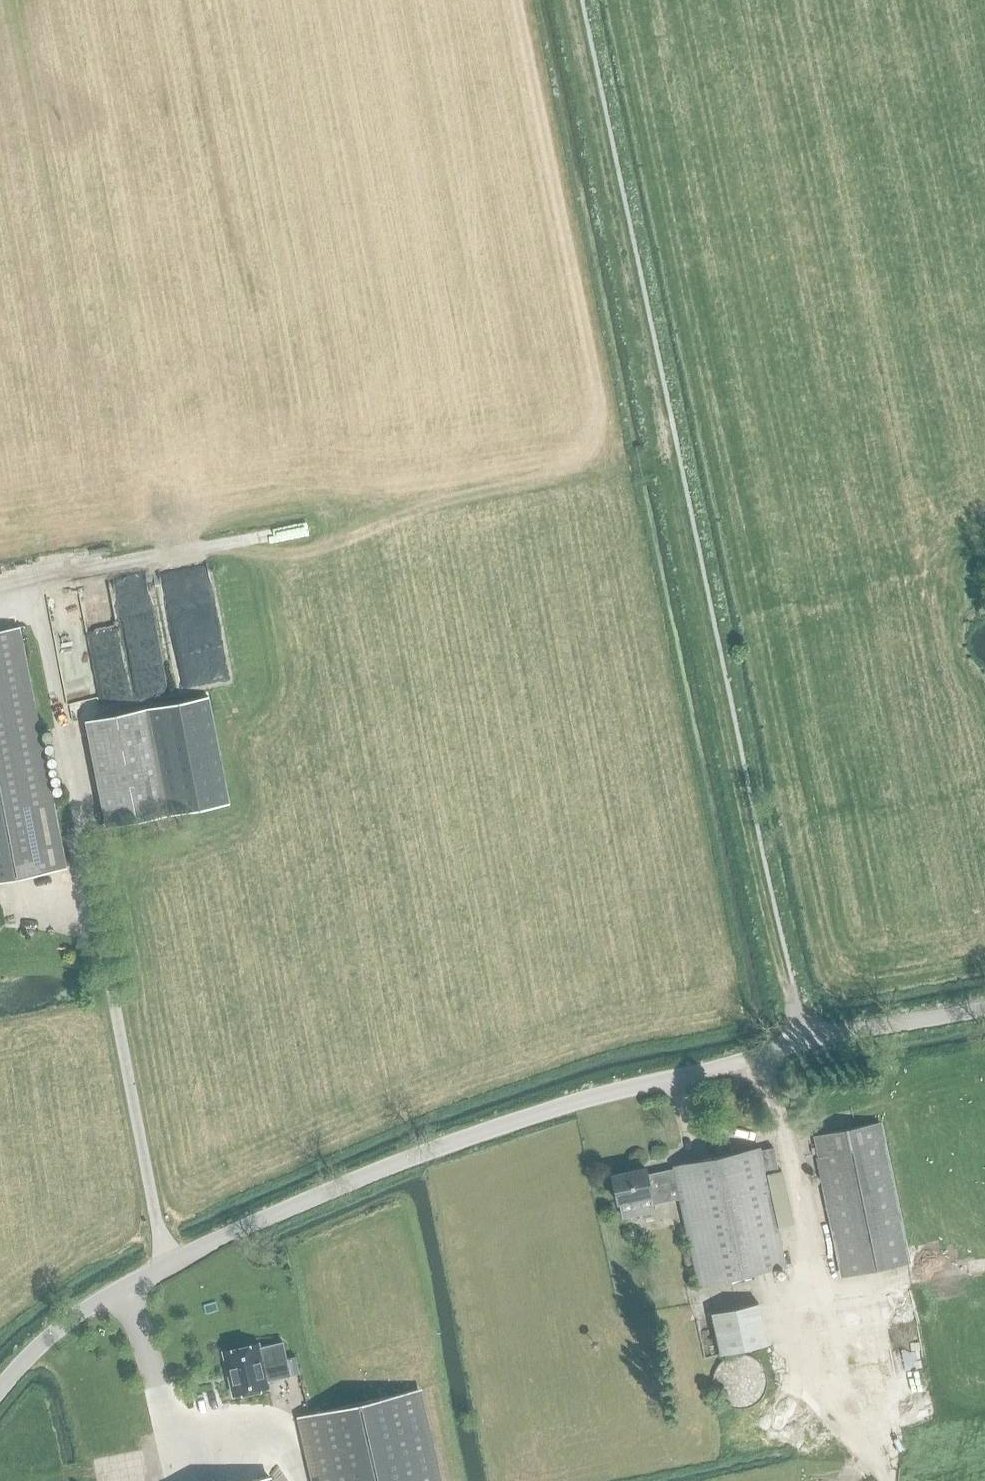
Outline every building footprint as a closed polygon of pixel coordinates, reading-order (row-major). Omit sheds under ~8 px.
[(130,612),(119,614),(124,644),(98,649),(107,700),(170,689),(151,581),(125,585),(130,612)] [(80,585),(51,590),(71,698),(102,693),(88,618),(81,619),(76,596),(82,595),(80,585)] [(18,628),(0,631),(0,880),(64,867),(18,628)] [(234,661),(186,665),(188,685),(236,681),(234,661)] [(230,802),(209,695),(147,708),(168,814),(230,802)] [(164,815),(143,709),(84,720),(105,826),(164,815)] [(909,1264),(879,1123),(815,1137),(845,1277),(909,1264)] [(780,1172),(775,1149),(761,1152),(761,1149),(673,1168),(674,1171),(648,1176),(648,1174),(646,1169),(612,1177),(617,1204),(652,1196),(653,1197),(654,1203),(680,1198),(682,1209),(698,1284),(785,1265),(777,1225),(766,1176),(766,1175),(780,1172)] [(791,1222),(780,1173),(766,1176),(777,1225),(791,1222)] [(769,1343),(759,1299),(709,1311),(718,1354),(769,1343)] [(296,1356),(287,1358),(283,1341),(260,1346),(259,1341),(222,1350),(233,1396),(269,1388),(268,1380),(300,1373),(296,1356)] [(724,1393),(766,1390),(764,1361),(722,1364),(724,1393)] [(414,1387),(296,1416),(312,1480),(437,1480),(414,1387)]
